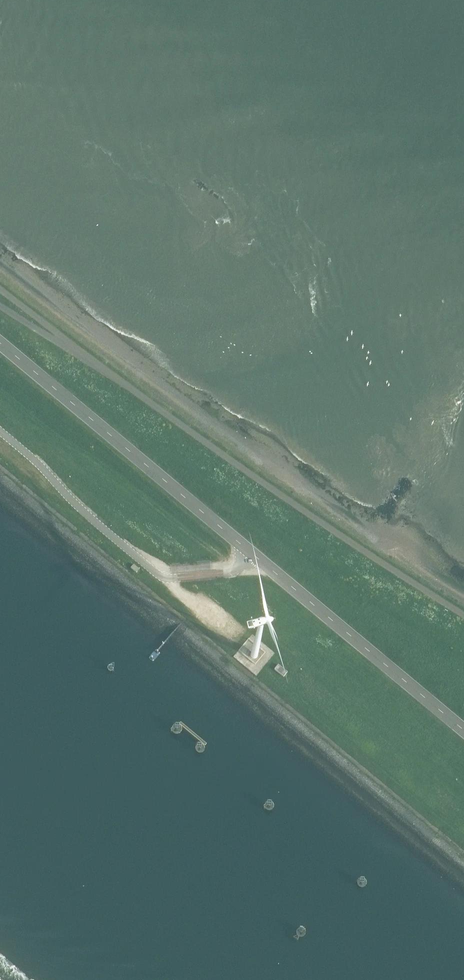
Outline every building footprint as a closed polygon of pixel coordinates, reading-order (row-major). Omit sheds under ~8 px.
[(139,570),(134,565),(131,569),(136,573),(139,570)]
